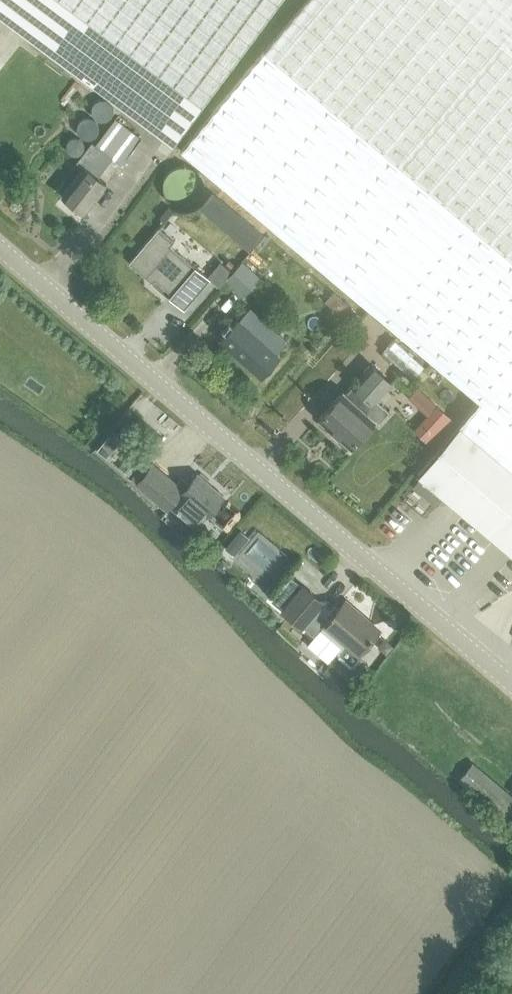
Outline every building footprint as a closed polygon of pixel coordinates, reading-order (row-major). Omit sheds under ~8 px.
[(172,144),(279,0),(0,0),(0,16),(172,144)] [(181,149),(480,400),(417,474),(511,553),(511,0),(307,0),(181,149)] [(62,100),(60,102),(64,105),(80,84),(74,80),(60,99),(62,100)] [(91,107),(91,110),(91,111),(92,114),(93,116),(94,117),(97,119),(98,120),(100,120),(103,120),(104,120),(106,120),(106,119),(108,119),(109,118),(110,117),(110,116),(112,115),(112,113),(113,110),(113,107),(112,106),(112,104),(111,103),(110,102),(110,101),(108,100),(108,99),(102,98),(101,98),(98,99),(96,99),(94,101),(93,102),(92,103),(92,105),(91,107)] [(76,125),(76,127),(76,129),(77,131),(78,132),(78,133),(79,135),(80,136),(82,137),(83,138),(86,139),(90,139),(92,138),(94,137),(94,136),(96,135),(97,134),(98,133),(98,131),(99,130),(99,125),(98,124),(98,123),(97,121),(96,120),(96,119),(94,118),(92,117),(90,116),(85,116),(82,117),(81,119),(80,119),(78,121),(78,122),(76,125)] [(120,165),(141,138),(115,118),(95,145),(92,142),(76,161),(83,167),(61,195),(83,212),(106,183),(97,176),(111,158),(120,165)] [(214,194),(203,206),(227,226),(238,213),(214,194)] [(252,225),(241,238),(251,246),(262,234),(252,225)] [(159,227),(129,262),(144,275),(147,272),(171,292),(168,295),(184,309),(209,278),(207,276),(170,245),(174,240),(159,227)] [(227,275),(223,280),(224,282),(240,294),(256,275),(240,260),(231,270),(227,275)] [(220,261),(207,276),(209,278),(220,287),(224,282),(223,280),(227,275),(231,270),(220,261)] [(239,318),(221,339),(261,376),(278,357),(275,354),(277,352),(287,340),(249,306),(239,318)] [(384,348),(414,374),(425,362),(395,336),(384,348)] [(378,422),(388,411),(376,400),(391,382),(371,364),(345,392),(344,390),(318,418),(350,446),(374,419),(378,422)] [(420,384),(409,394),(431,415),(441,404),(420,384)] [(112,431),(96,450),(105,458),(121,439),(112,431)] [(147,459),(131,478),(136,482),(136,483),(159,502),(172,487),(180,493),(189,483),(181,476),(175,482),(153,463),(152,464),(147,459)] [(180,493),(169,505),(195,528),(206,515),(223,495),(198,473),(189,483),(180,493)] [(227,545),(236,552),(251,534),(241,526),(227,545)] [(301,584),(280,609),(302,628),(304,627),(310,619),(318,610),(324,604),(308,591),(301,584)] [(310,619),(304,627),(313,636),(306,644),(327,662),(337,653),(337,657),(348,668),(353,668),(359,661),(359,656),(358,656),(365,647),(363,646),(379,628),(371,622),(345,600),(328,619),(318,610),(310,619)] [(385,640),(381,645),(381,650),(386,654),(392,646),(385,640)] [(458,779),(511,826),(511,798),(472,763),(458,779)]
